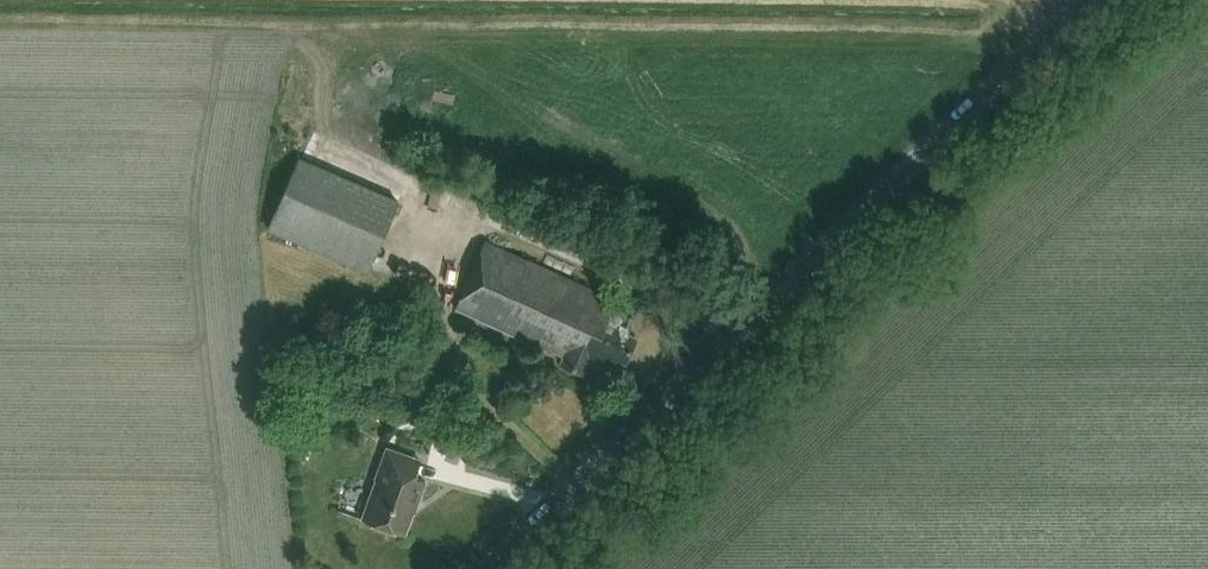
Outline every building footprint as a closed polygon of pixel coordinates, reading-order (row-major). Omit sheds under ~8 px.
[(298,154),(265,227),(367,273),(400,200),(298,154)] [(616,357),(625,361),(637,335),(629,331),(635,318),(614,309),(617,302),(484,241),(454,308),(549,352),(550,350),(561,355),(558,362),(581,373),(586,363),(609,374),(616,357)] [(410,475),(416,458),(388,448),(381,466),(385,468),(366,520),(402,533),(415,499),(419,501),(426,481),(410,475)]
